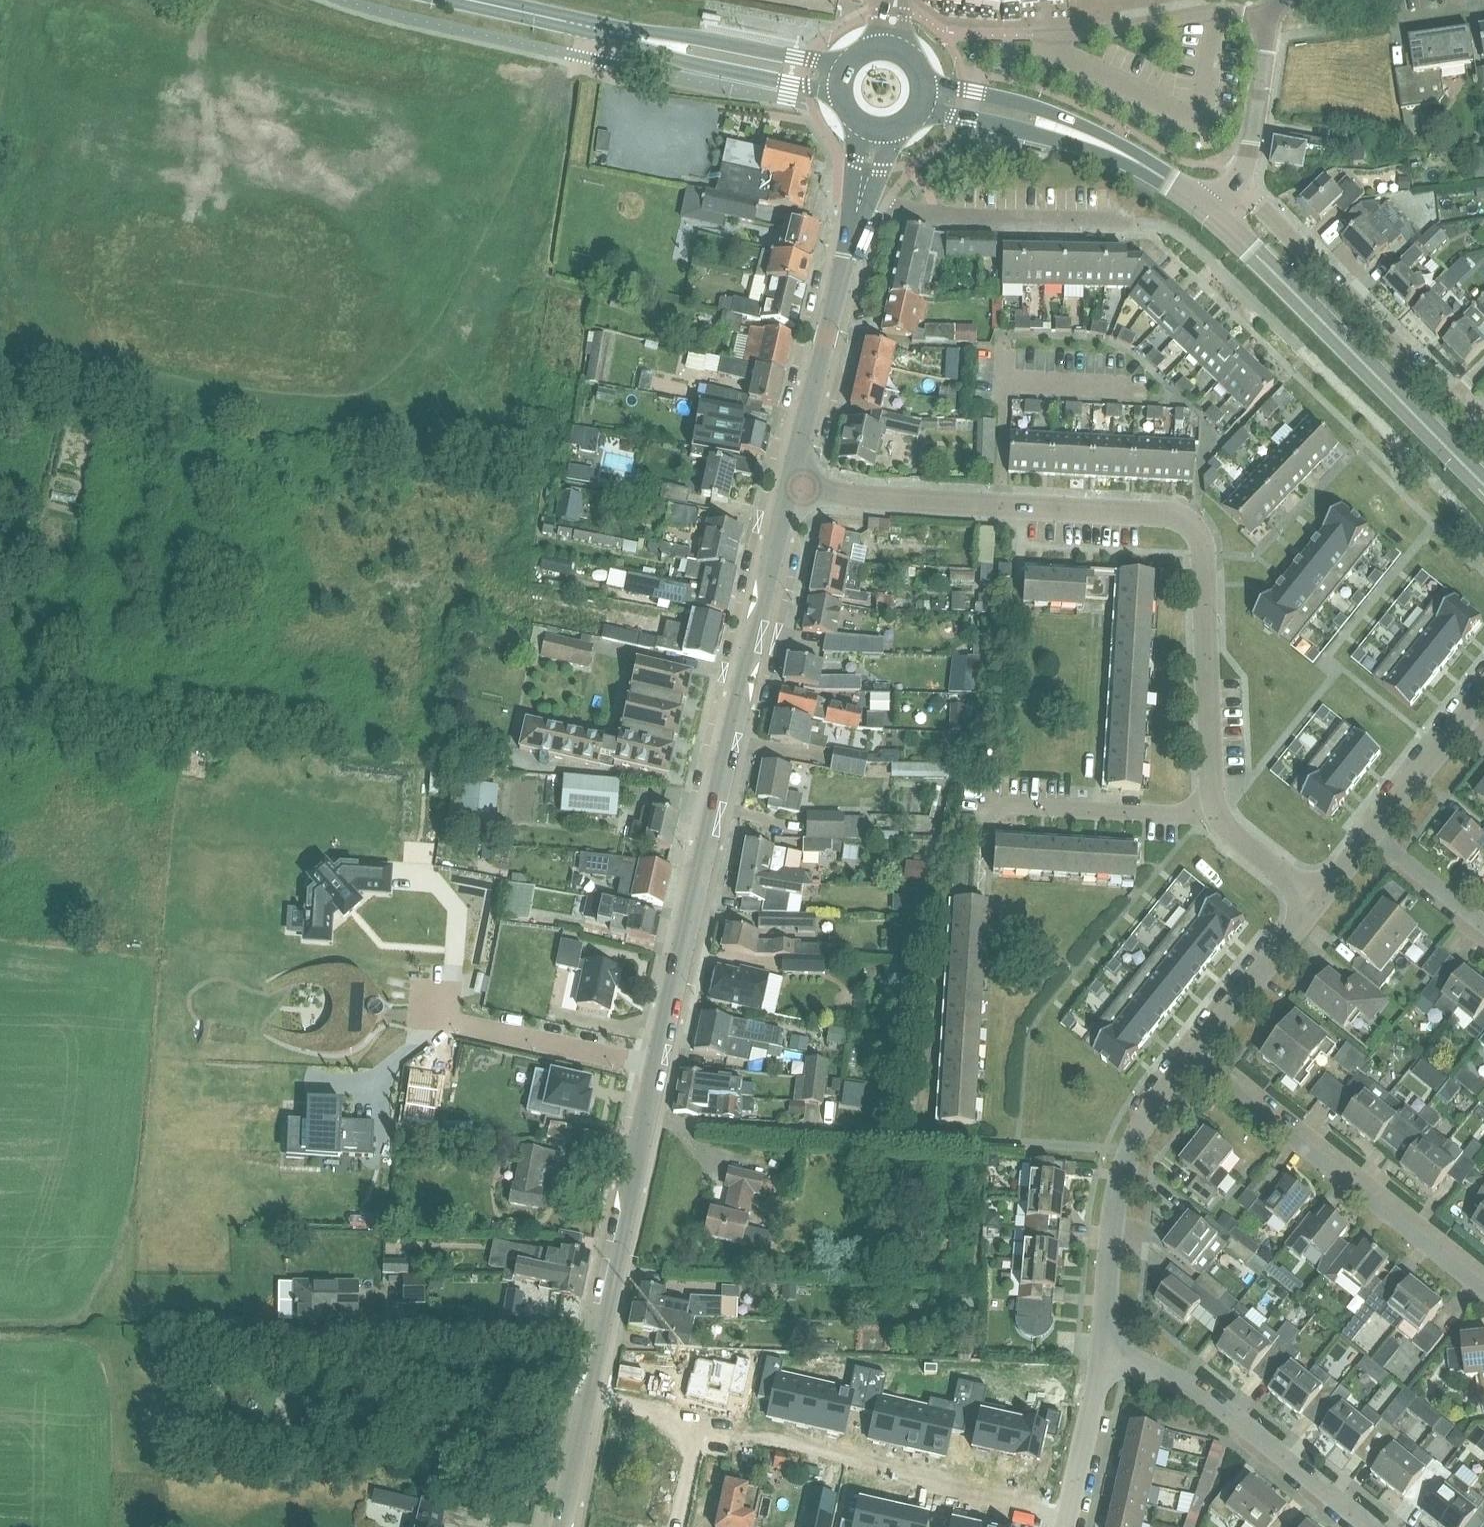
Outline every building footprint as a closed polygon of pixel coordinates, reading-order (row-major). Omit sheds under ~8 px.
[(703,15),(701,21),(720,25),(721,20),(703,15)] [(1479,85),(1476,71),(1471,32),(1429,38),(1429,40),(1410,42),(1413,57),(1407,58),(1408,70),(1398,72),(1402,111),(1422,109),(1440,106),(1445,99),(1441,71),(1467,67),(1470,86),(1479,85)] [(1414,129),(1413,119),(1405,120),(1406,130),(1414,129)] [(599,134),(596,153),(609,155),(612,136),(599,134)] [(1297,176),(1297,172),(1304,173),(1306,162),(1321,165),(1325,142),(1311,140),(1292,137),(1295,142),(1294,146),(1277,144),(1273,168),(1287,171),(1287,174),(1297,176)] [(1358,139),(1354,165),(1376,169),(1380,143),(1358,139)] [(721,166),(715,195),(716,195),(727,197),(759,204),(768,206),(800,214),(813,157),(765,146),(760,167),(749,165),(747,172),(721,166)] [(1028,153),(1027,158),(1043,162),(1045,157),(1028,153)] [(1473,171),(1475,181),(1483,180),(1483,163),(1479,164),(1473,171)] [(1326,181),(1325,182),(1310,196),(1307,192),(1297,202),(1307,212),(1310,209),(1321,220),(1335,206),(1345,216),(1365,196),(1347,178),(1335,190),(1326,181)] [(1411,181),(1399,181),(1399,192),(1411,192),(1411,181)] [(705,193),(701,213),(722,218),(719,233),(766,243),(770,228),(784,232),(787,222),(772,219),(773,216),(757,213),(759,204),(727,197),(716,195),(715,195),(705,193)] [(1356,230),(1343,243),(1360,259),(1357,262),(1364,270),(1367,267),(1369,269),(1384,255),(1390,249),(1402,237),(1378,214),(1382,210),(1376,203),(1362,205),(1361,206),(1346,220),(1356,230)] [(813,261),(820,229),(787,221),(787,222),(784,232),(779,252),(813,261)] [(1436,226),(1418,244),(1432,258),(1450,240),(1436,226)] [(929,289),(934,265),(936,258),(929,257),(933,237),(933,236),(904,229),(889,296),(890,296),(925,304),(930,305),(931,304),(935,290),(929,289)] [(945,259),(946,238),(933,237),(929,257),(936,258),(934,265),(946,264),(945,259)] [(946,238),(945,259),(996,260),(997,238),(946,237),(946,238)] [(812,265),(792,260),(742,248),(740,257),(759,262),(755,278),(769,281),(806,289),(812,265)] [(1418,276),(1415,279),(1409,274),(1425,258),(1415,248),(1395,268),(1400,272),(1386,286),(1408,308),(1426,290),(1425,290),(1428,286),(1429,283),(1422,277),(1418,276)] [(1022,286),(1023,250),(1002,249),(1001,286),(1022,286)] [(1043,250),(1023,250),(1022,286),(1042,287),(1043,250)] [(1042,287),(1063,287),(1064,250),(1043,250),(1042,287)] [(1084,251),(1064,250),(1063,287),(1083,288),(1084,251)] [(1104,251),(1084,251),(1083,288),(1104,288),(1104,251)] [(1104,288),(1124,289),(1125,260),(1125,252),(1104,251),(1104,288)] [(1466,257),(1449,274),(1457,282),(1477,262),(1470,256),(1466,257)] [(1143,260),(1125,260),(1124,289),(1128,289),(1134,294),(1155,272),(1143,260)] [(1171,287),(1155,272),(1134,294),(1129,300),(1144,314),(1171,287)] [(796,329),(806,289),(769,281),(763,307),(734,300),(730,313),(724,311),(723,313),(760,322),(760,320),(796,329)] [(1449,293),(1448,292),(1439,284),(1433,289),(1419,303),(1423,308),(1415,316),(1426,327),(1436,336),(1437,338),(1451,324),(1455,320),(1439,303),(1449,293)] [(979,300),(992,300),(998,300),(998,287),(979,287),(979,300)] [(1185,301),(1171,287),(1144,314),(1159,328),(1185,301)] [(701,294),(689,292),(686,304),(699,307),(701,294)] [(882,333),(912,340),(912,344),(955,344),(955,327),(924,327),(924,333),(915,331),(917,324),(921,325),(925,304),(890,296),(882,333)] [(1479,334),(1478,333),(1483,327),(1483,298),(1461,320),(1466,325),(1459,332),(1445,346),(1443,349),(1448,355),(1451,352),(1467,368),(1483,351),(1483,340),(1479,334)] [(1002,300),(998,300),(992,300),(992,303),(999,303),(999,307),(992,307),(992,331),(995,331),(1001,331),(1002,300)] [(1159,328),(1173,342),(1200,315),(1185,301),(1159,328)] [(1022,319),(1022,332),(1023,332),(1030,332),(1030,319),(1029,319),(1029,309),(1022,309),(1022,319)] [(738,335),(742,320),(723,315),(719,329),(738,335)] [(1214,329),(1200,315),(1173,342),(1188,356),(1214,329)] [(1062,332),(1071,333),(1071,320),(1063,320),(1062,332)] [(1090,334),(1098,336),(1100,325),(1093,323),(1090,334)] [(1100,325),(1098,336),(1106,338),(1109,327),(1100,325)] [(1214,329),(1188,356),(1203,370),(1229,343),(1214,329)] [(1116,342),(1124,345),(1129,333),(1122,330),(1116,342)] [(743,364),(766,369),(785,374),(794,338),(764,331),(763,334),(751,331),(743,364)] [(1136,336),(1129,333),(1124,345),(1130,348),(1136,336)] [(599,385),(607,337),(589,334),(585,357),(590,357),(586,383),(599,385)] [(860,365),(890,371),(895,349),(866,342),(860,365)] [(1243,357),(1229,343),(1203,370),(1217,384),(1243,357)] [(1145,359),(1151,365),(1160,356),(1154,350),(1145,359)] [(1151,365),(1157,370),(1166,361),(1160,356),(1151,365)] [(698,387),(695,402),(708,405),(734,410),(747,412),(749,402),(760,404),(775,407),(778,408),(785,376),(765,371),(722,361),(706,357),(703,373),(718,376),(753,384),(750,399),(737,397),(737,395),(708,389),(698,387)] [(1243,357),(1217,384),(1232,398),(1258,371),(1243,357)] [(885,393),(890,371),(860,365),(856,386),(885,393)] [(1273,386),(1258,371),(1232,398),(1247,413),(1273,386)] [(648,389),(650,373),(641,372),(638,388),(648,389)] [(944,381),(957,382),(957,374),(944,373),(944,381)] [(1176,389),(1181,393),(1190,384),(1183,378),(1175,387),(1176,389)] [(1195,389),(1190,384),(1181,393),(1186,399),(1195,389)] [(880,415),(885,393),(856,386),(850,408),(873,413),(880,415)] [(947,400),(956,401),(957,389),(948,388),(947,400)] [(956,401),(947,400),(946,413),(955,413),(956,401)] [(1270,401),(1264,407),(1273,415),(1279,410),(1270,401)] [(1032,415),(1033,403),(1025,403),(1024,414),(1032,415)] [(741,451),(764,457),(770,432),(766,431),(769,417),(760,415),(758,414),(747,412),(734,410),(708,405),(705,422),(731,427),(731,424),(738,425),(735,440),(695,433),(692,449),(732,456),(734,449),(741,451)] [(1065,416),(1073,417),(1074,405),(1066,405),(1065,416)] [(1074,405),(1073,417),(1081,417),(1081,406),(1074,405)] [(1105,419),(1114,419),(1114,407),(1106,407),(1105,419)] [(1122,408),(1114,407),(1114,419),(1121,419),(1122,408)] [(1204,416),(1205,417),(1209,422),(1219,412),(1212,407),(1204,416)] [(1268,421),(1273,415),(1264,407),(1259,413),(1268,421)] [(1146,421),(1154,421),(1155,410),(1147,409),(1146,421)] [(1162,410),(1155,410),(1154,421),(1162,422),(1162,410)] [(1182,411),(1175,411),(1174,422),(1182,423),(1182,411)] [(1224,418),(1219,412),(1209,422),(1215,427),(1224,418)] [(917,439),(919,430),(921,422),(905,421),(892,418),(880,415),(873,413),(870,427),(847,422),(838,461),(873,469),(882,431),(917,439)] [(977,457),(991,457),(990,419),(976,419),(977,457)] [(1308,420),(1294,434),(1293,435),(1322,462),(1336,447),(1308,420)] [(583,430),(579,452),(595,454),(599,433),(583,430)] [(1236,436),(1245,445),(1251,439),(1242,430),(1236,436)] [(1008,474),(1029,475),(1031,435),(1010,434),(1008,474)] [(1052,436),(1031,435),(1029,475),(1049,476),(1052,436)] [(1308,477),(1322,462),(1293,435),(1279,450),(1308,477)] [(1049,476),(1070,477),(1072,437),(1052,436),(1049,476)] [(1240,450),(1245,445),(1236,436),(1231,442),(1240,450)] [(1092,439),(1072,437),(1070,477),(1090,478),(1092,439)] [(1113,440),(1092,439),(1090,478),(1110,479),(1113,440)] [(1133,441),(1113,440),(1110,479),(1131,480),(1133,441)] [(1153,442),(1133,441),(1131,480),(1151,481),(1153,442)] [(1173,443),(1153,442),(1151,481),(1171,483),(1173,443)] [(1192,484),(1193,464),(1195,444),(1173,443),(1171,483),(1192,484)] [(709,459),(701,496),(711,498),(710,500),(727,504),(734,473),(754,478),(757,464),(732,458),(732,456),(699,450),(692,449),(691,457),(705,460),(705,458),(709,459)] [(1308,477),(1279,450),(1265,464),(1293,491),(1308,477)] [(1212,469),(1217,474),(1222,469),(1213,460),(1208,465),(1212,469)] [(1279,506),(1293,491),(1265,464),(1251,479),(1279,506)] [(569,467),(567,481),(579,483),(581,469),(569,467)] [(1221,478),(1217,474),(1212,469),(1206,475),(1215,484),(1221,478)] [(1279,506),(1251,479),(1237,493),(1265,521),(1279,506)] [(660,498),(685,502),(687,488),(662,485),(660,498)] [(558,518),(575,521),(580,496),(562,493),(558,518)] [(1251,536),(1265,521),(1237,493),(1222,509),(1251,536)] [(699,512),(669,507),(665,527),(695,532),(699,512)] [(1362,562),(1380,538),(1343,508),(1324,531),(1325,532),(1362,562)] [(742,529),(723,525),(708,521),(698,563),(732,571),(742,529)] [(890,534),(890,522),(869,521),(868,533),(890,534)] [(544,526),(543,534),(553,536),(554,528),(544,526)] [(573,531),(559,529),(557,539),(571,541),(573,531)] [(822,530),(817,558),(864,567),(864,565),(894,569),(896,551),(880,549),(880,551),(857,549),(860,538),(822,530)] [(575,532),(573,540),(622,550),(624,542),(575,532)] [(1325,532),(1308,553),(1345,583),(1362,562),(1325,532)] [(701,587),(730,595),(736,572),(732,571),(698,563),(689,561),(691,550),(662,544),(659,557),(686,562),(686,563),(688,563),(685,580),(702,583),(701,587)] [(658,556),(660,547),(648,545),(648,551),(650,555),(658,556)] [(1395,550),(1388,559),(1395,565),(1402,556),(1395,550)] [(1291,575),(1327,604),(1345,583),(1308,553),(1291,575)] [(864,567),(817,558),(809,596),(866,607),(869,595),(859,593),(864,567)] [(550,559),(547,571),(569,576),(571,564),(550,559)] [(993,588),(991,588),(993,566),(981,566),(979,587),(984,588),(982,606),(975,605),(974,615),(990,617),(993,588)] [(1011,567),(999,567),(999,578),(1010,579),(1011,567)] [(1053,608),(1055,570),(1051,570),(1051,576),(1037,575),(1037,569),(1025,568),(1022,606),(1053,608)] [(909,570),(900,569),(900,587),(909,587),(909,570)] [(974,571),(943,570),(943,575),(950,575),(950,583),(974,584),(974,571)] [(1064,570),(1055,570),(1053,608),(1084,610),(1084,600),(1108,601),(1109,574),(1091,573),(1091,575),(1086,574),(1086,572),(1078,571),(1078,577),(1064,576),(1064,570)] [(1377,572),(1369,582),(1377,588),(1384,578),(1377,572)] [(1416,581),(1423,587),(1431,578),(1423,572),(1416,581)] [(1113,601),(1151,603),(1153,576),(1115,573),(1115,575),(1121,575),(1120,590),(1114,589),(1113,601)] [(1291,575),(1273,596),(1310,625),(1327,604),(1291,575)] [(629,576),(625,592),(683,605),(687,590),(687,588),(654,581),(642,578),(629,576)] [(730,595),(701,587),(690,585),(689,591),(687,590),(683,605),(683,607),(706,613),(725,617),(730,595)] [(1483,621),(1446,590),(1427,614),(1463,643),(1464,644),(1483,621)] [(1359,594),(1352,603),(1359,609),(1366,600),(1359,594)] [(1398,604),(1405,610),(1413,600),(1405,594),(1398,604)] [(1292,648),(1310,625),(1273,596),(1272,595),(1254,619),(1291,649),(1292,648)] [(894,596),(876,596),(877,613),(894,613),(894,596)] [(964,612),(964,597),(952,596),(952,612),(964,612)] [(833,604),(809,600),(803,632),(827,637),(836,638),(836,636),(842,606),(833,604)] [(1150,630),(1151,603),(1113,601),(1113,602),(1119,602),(1118,616),(1112,616),(1112,628),(1150,630)] [(724,622),(705,617),(692,614),(689,628),(666,624),(663,641),(657,640),(656,649),(715,663),(724,622)] [(1427,614),(1410,635),(1446,664),(1463,643),(1427,614)] [(1341,616),(1334,625),(1341,631),(1349,622),(1341,616)] [(1380,625),(1388,631),(1395,622),(1388,616),(1380,625)] [(641,636),(604,628),(601,640),(638,648),(641,636)] [(1150,630),(1112,628),(1112,629),(1117,629),(1117,643),(1111,643),(1110,655),(1148,657),(1150,630)] [(1428,686),(1446,664),(1410,635),(1401,645),(1392,656),(1428,686)] [(827,637),(824,654),(825,654),(861,655),(862,638),(836,636),(836,638),(827,637)] [(987,636),(975,636),(974,659),(987,659),(987,636)] [(593,648),(546,637),(541,659),(588,670),(593,648)] [(1360,666),(1368,656),(1360,650),(1353,660),(1360,666)] [(1315,651),(1307,660),(1315,666),(1322,657),(1315,651)] [(1146,684),(1148,657),(1110,655),(1116,656),(1115,670),(1109,670),(1108,682),(1146,684)] [(1411,707),(1428,686),(1392,656),(1374,679),(1411,709),(1412,708),(1411,707)] [(822,665),(808,662),(788,659),(784,684),(804,687),(803,691),(818,693),(858,693),(859,681),(819,680),(822,665)] [(977,694),(984,662),(971,659),(964,691),(977,694)] [(634,691),(632,696),(679,706),(680,702),(685,703),(691,676),(637,663),(630,690),(634,691)] [(1146,684),(1108,682),(1114,683),(1113,697),(1107,696),(1107,708),(1145,711),(1146,684)] [(818,700),(801,696),(781,691),(777,712),(857,730),(861,713),(829,706),(818,700)] [(678,711),(679,706),(632,696),(631,700),(628,700),(622,727),(625,728),(624,733),(670,743),(672,739),(676,740),(683,712),(678,711)] [(949,706),(949,733),(964,733),(964,719),(967,719),(967,707),(965,707),(965,706),(949,706)] [(1143,737),(1145,711),(1107,708),(1107,709),(1112,709),(1112,724),(1106,723),(1105,735),(1143,737)] [(1331,714),(1324,708),(1317,718),(1324,724),(1331,714)] [(884,732),(883,715),(866,715),(867,732),(884,732)] [(807,723),(795,721),(776,716),(770,741),(789,746),(807,750),(807,748),(826,752),(829,741),(820,739),(823,727),(807,723)] [(598,769),(600,758),(603,744),(604,741),(526,723),(520,750),(598,769)] [(1327,746),(1363,776),(1381,754),(1381,755),(1382,754),(1345,724),(1327,746)] [(669,748),(670,743),(624,733),(623,737),(619,737),(617,747),(603,744),(600,758),(614,762),(613,764),(668,777),(674,749),(669,748)] [(1103,762),(1142,764),(1143,737),(1105,735),(1105,736),(1111,736),(1110,750),(1104,750),(1103,762)] [(1297,743),(1289,752),(1297,758),(1304,749),(1297,743)] [(1346,797),(1363,776),(1327,746),(1310,768),(1346,797)] [(866,764),(867,758),(834,752),(831,772),(863,778),(866,764)] [(1140,792),(1142,764),(1103,762),(1103,763),(1109,763),(1108,777),(1102,777),(1102,789),(1140,792)] [(790,769),(784,768),(764,765),(758,799),(769,801),(767,808),(800,814),(803,798),(785,794),(790,769)] [(950,765),(891,765),(891,779),(950,780),(950,765)] [(1278,781),(1286,771),(1278,765),(1271,775),(1278,781)] [(1347,797),(1346,797),(1310,768),(1292,791),(1329,821),(1347,797)] [(615,819),(619,784),(563,779),(560,814),(615,819)] [(492,825),(495,789),(465,787),(465,788),(452,786),(449,819),(462,820),(462,822),(492,825)] [(679,817),(659,812),(646,809),(642,812),(639,826),(633,825),(629,842),(651,847),(671,851),(679,817)] [(808,841),(842,841),(866,842),(895,842),(895,838),(865,838),(865,819),(843,819),(843,816),(808,816),(808,841)] [(1460,820),(1441,844),(1468,865),(1477,853),(1483,858),(1483,835),(1482,838),(1460,820)] [(993,874),(1021,876),(1024,837),(1017,837),(1017,843),(1003,842),(1003,836),(995,835),(993,874)] [(1050,877),(1052,839),(1044,839),(1044,844),(1030,843),(1030,838),(1024,837),(1021,876),(1050,877)] [(1050,877),(1078,879),(1080,841),(1071,840),(1071,846),(1056,845),(1057,839),(1052,839),(1050,877)] [(842,841),(808,841),(802,841),(802,856),(826,856),(826,854),(840,854),(842,841)] [(1078,879),(1106,881),(1108,843),(1098,842),(1097,848),(1083,847),(1083,841),(1080,841),(1078,879)] [(740,875),(803,885),(805,874),(784,870),(787,852),(772,850),(773,848),(746,843),(740,875)] [(1135,882),(1136,868),(1137,844),(1125,844),(1124,849),(1110,848),(1110,843),(1108,843),(1106,881),(1135,882)] [(671,870),(652,866),(626,859),(580,855),(578,874),(623,879),(620,897),(663,907),(671,870)] [(966,898),(968,862),(952,861),(949,897),(966,898)] [(903,863),(903,876),(917,875),(917,863),(903,863)] [(290,913),(289,932),(305,933),(305,941),(329,943),(331,917),(337,912),(344,920),(349,915),(347,912),(352,908),(354,910),(360,905),(353,898),(359,893),(389,895),(390,870),(340,866),(332,873),(325,866),(308,880),(315,888),(307,895),(306,914),(290,913)] [(1185,874),(1178,883),(1185,889),(1193,880),(1185,874)] [(785,914),(788,896),(800,898),(803,885),(740,875),(736,898),(746,900),(743,914),(758,915),(785,916),(786,914),(785,914)] [(512,876),(511,886),(526,888),(528,879),(512,876)] [(528,925),(534,890),(526,888),(511,886),(509,886),(503,921),(528,925)] [(1208,891),(1189,914),(1226,943),(1227,943),(1245,920),(1208,891)] [(1168,896),(1160,905),(1168,911),(1175,901),(1168,896)] [(917,914),(917,899),(893,899),(893,914),(917,914)] [(660,918),(640,914),(641,910),(603,901),(598,922),(612,926),(613,919),(629,923),(626,935),(655,942),(660,918)] [(947,931),(985,933),(987,905),(949,903),(948,911),(954,911),(953,925),(948,925),(947,931)] [(1386,907),(1368,929),(1399,953),(1408,942),(1414,947),(1422,936),(1386,907)] [(1208,964),(1226,943),(1189,914),(1172,935),(1208,964)] [(785,916),(758,915),(757,930),(797,930),(797,934),(815,934),(815,916),(785,916)] [(1150,917),(1143,927),(1150,933),(1158,923),(1150,917)] [(757,957),(783,958),(794,958),(794,945),(757,943),(759,934),(726,927),(721,949),(741,953),(757,957)] [(1353,970),(1369,983),(1381,992),(1395,974),(1395,967),(1391,964),(1399,953),(1368,929),(1351,950),(1362,959),(1353,970)] [(985,933),(947,931),(947,937),(953,938),(952,952),(946,952),(945,959),(984,961),(985,933)] [(903,935),(887,933),(885,949),(901,951),(903,935)] [(1172,935),(1155,957),(1191,986),(1208,964),(1172,935)] [(1133,939),(1125,948),(1133,955),(1140,945),(1133,939)] [(586,963),(580,962),(583,946),(561,942),(556,968),(578,972),(584,973),(577,1006),(609,1012),(614,987),(616,987),(619,970),(618,970),(618,969),(586,963)] [(1452,959),(1440,950),(1423,972),(1434,981),(1452,959)] [(1155,957),(1137,979),(1174,1008),(1191,986),(1155,957)] [(794,958),(783,958),(783,975),(829,976),(829,962),(824,961),(824,959),(810,959),(794,958)] [(984,961),(945,959),(945,964),(951,964),(950,979),(944,978),(944,986),(982,989),(984,961)] [(1115,961),(1108,970),(1115,976),(1123,967),(1115,961)] [(885,982),(903,980),(901,966),(883,968),(885,982)] [(377,1024),(378,1023),(379,1023),(380,1022),(381,1022),(382,1021),(382,1019),(383,1018),(383,1014),(383,1012),(382,1011),(382,1010),(381,1009),(380,1008),(379,1008),(378,1007),(377,1007),(374,996),(368,986),(359,978),(353,974),(345,972),(338,971),(328,970),(318,971),(308,972),(297,974),(289,977),(280,980),(280,978),(271,982),(272,993),(280,990),(280,988),(285,987),(288,986),(291,985),(294,984),(297,984),(301,984),(304,984),(307,984),(308,984),(311,984),(313,984),(315,985),(317,986),(319,986),(321,987),(323,989),(324,990),(326,991),(327,993),(329,995),(330,997),(331,998),(332,1000),(333,1002),(333,1004),(334,1007),(334,1009),(334,1011),(334,1013),(334,1015),(333,1017),(333,1019),(332,1021),(331,1023),(330,1025),(329,1027),(328,1029),(326,1030),(325,1032),(323,1033),(321,1034),(319,1035),(318,1036),(316,1036),(314,1037),(311,1038),(309,1038),(306,1038),(304,1038),(301,1038),(299,1038),(297,1037),(295,1037),(292,1036),(289,1035),(285,1034),(281,1032),(277,1030),(277,1029),(269,1025),(267,1035),(277,1040),(277,1038),(285,1042),(293,1046),(303,1049),(313,1052),(322,1054),(332,1055),(340,1055),(348,1053),(355,1050),(364,1043),(371,1034),(376,1024),(377,1024)] [(710,1001),(729,1006),(760,1013),(769,976),(750,972),(749,977),(717,970),(710,1001)] [(1458,1011),(1459,1011),(1481,983),(1465,970),(1451,988),(1438,977),(1421,998),(1450,1021),(1451,1020),(1458,1011)] [(1386,1002),(1373,991),(1357,979),(1348,990),(1330,976),(1310,1001),(1344,1028),(1358,1011),(1371,1021),(1386,1002)] [(1137,979),(1120,1000),(1156,1030),(1174,1008),(1137,979)] [(1097,983),(1090,992),(1098,998),(1105,989),(1097,983)] [(1481,983),(1461,1008),(1459,1011),(1458,1011),(1451,1020),(1467,1033),(1466,1034),(1479,1045),(1483,1039),(1483,985),(1481,983)] [(982,989),(944,986),(943,991),(949,991),(948,1005),(943,1005),(942,1014),(980,1016),(982,989)] [(1103,1021),(1139,1051),(1156,1030),(1120,1000),(1103,1021)] [(980,1016),(942,1014),(942,1018),(948,1018),(947,1032),(941,1032),(940,1041),(978,1044),(980,1016)] [(702,1015),(697,1038),(716,1042),(717,1034),(728,1036),(728,1040),(744,1043),(753,1044),(768,1047),(778,1049),(780,1037),(782,1031),(764,1028),(762,1038),(746,1035),(748,1025),(748,1024),(722,1019),(702,1015)] [(1070,1017),(1063,1026),(1070,1032),(1078,1023),(1070,1017)] [(1298,1017),(1281,1038),(1313,1063),(1320,1054),(1327,1060),(1337,1049),(1298,1017)] [(1139,1051),(1103,1021),(1084,1045),(1121,1075),(1140,1052),(1139,1051)] [(829,1028),(826,1042),(844,1046),(847,1031),(829,1028)] [(749,1064),(753,1044),(744,1043),(728,1040),(728,1036),(717,1034),(716,1042),(697,1038),(694,1052),(713,1056),(749,1064)] [(1390,1034),(1383,1043),(1394,1051),(1401,1043),(1390,1034)] [(806,1053),(809,1040),(791,1037),(788,1049),(806,1053)] [(1305,1072),(1313,1063),(1281,1038),(1264,1059),(1302,1089),(1311,1077),(1305,1072)] [(978,1044),(940,1041),(940,1044),(946,1045),(945,1059),(939,1059),(939,1069),(977,1071),(978,1044)] [(1335,1062),(1356,1079),(1360,1074),(1367,1065),(1369,1062),(1348,1045),(1335,1062)] [(768,1047),(767,1057),(780,1060),(782,1050),(768,1047)] [(803,1079),(808,1079),(824,1081),(826,1062),(806,1059),(803,1079)] [(1421,1062),(1412,1072),(1434,1090),(1443,1080),(1421,1062)] [(1367,1065),(1360,1074),(1365,1078),(1373,1069),(1367,1065)] [(1453,1067),(1448,1065),(1443,1068),(1443,1073),(1446,1077),(1452,1077),(1455,1073),(1453,1067)] [(977,1071),(939,1069),(938,1071),(944,1071),(943,1086),(937,1085),(937,1097),(975,1099),(977,1071)] [(532,1091),(527,1113),(559,1120),(561,1112),(586,1118),(591,1097),(587,1096),(590,1083),(569,1079),(570,1075),(556,1072),(555,1076),(552,1075),(547,1094),(532,1091)] [(409,1074),(402,1124),(433,1129),(440,1078),(409,1074)] [(741,1082),(711,1079),(712,1077),(681,1074),(677,1094),(730,1099),(739,1100),(741,1082)] [(1360,1074),(1356,1079),(1347,1090),(1344,1094),(1358,1105),(1344,1123),(1359,1135),(1389,1097),(1365,1078),(1360,1074)] [(1330,1111),(1344,1094),(1347,1090),(1328,1075),(1319,1087),(1326,1093),(1319,1102),(1330,1111)] [(808,1079),(803,1079),(797,1078),(795,1102),(821,1106),(824,1081),(808,1079)] [(833,1082),(832,1093),(839,1093),(840,1083),(833,1082)] [(862,1110),(863,1085),(841,1084),(840,1109),(862,1110)] [(1469,1091),(1479,1100),(1480,1100),(1483,1095),(1483,1087),(1480,1084),(1475,1084),(1474,1085),(1469,1091)] [(742,1100),(739,1100),(730,1099),(677,1094),(674,1114),(698,1117),(721,1119),(741,1120),(742,1100)] [(975,1099),(937,1097),(937,1098),(943,1098),(942,1112),(936,1112),(935,1125),(973,1127),(975,1099)] [(1419,1121),(1389,1097),(1359,1135),(1376,1148),(1390,1130),(1403,1141),(1419,1121)] [(302,1122),(301,1155),(305,1155),(305,1156),(373,1158),(374,1124),(341,1123),(342,1104),(307,1102),(306,1122),(302,1122)] [(792,1103),(791,1115),(803,1116),(804,1104),(792,1103)] [(1427,1110),(1419,1121),(1403,1141),(1416,1151),(1402,1169),(1417,1181),(1440,1153),(1448,1143),(1433,1131),(1441,1121),(1427,1110)] [(550,1123),(547,1140),(574,1145),(578,1128),(550,1123)] [(1207,1132),(1195,1147),(1223,1169),(1235,1154),(1207,1132)] [(1222,1170),(1223,1169),(1195,1147),(1181,1163),(1199,1178),(1188,1191),(1209,1208),(1221,1193),(1218,1191),(1230,1177),(1222,1170)] [(509,1205),(519,1206),(539,1210),(542,1192),(536,1191),(541,1167),(561,1171),(563,1157),(522,1152),(515,1187),(513,1186),(509,1205)] [(1469,1178),(1474,1172),(1474,1171),(1477,1168),(1462,1156),(1455,1165),(1440,1153),(1417,1181),(1434,1194),(1448,1177),(1461,1187),(1469,1178)] [(996,1168),(997,1158),(987,1157),(986,1167),(996,1168)] [(1031,1162),(1029,1182),(1028,1191),(1018,1190),(1018,1197),(1069,1201),(1069,1196),(1064,1190),(1063,1189),(1064,1179),(1075,1180),(1076,1166),(1031,1162)] [(1260,1199),(1272,1184),(1279,1175),(1268,1166),(1249,1191),(1260,1199)] [(1469,1178),(1477,1184),(1482,1177),(1474,1171),(1469,1178)] [(752,1193),(759,1195),(762,1179),(730,1172),(726,1187),(732,1189),(725,1217),(711,1214),(705,1238),(725,1242),(769,1253),(773,1235),(748,1229),(747,1232),(743,1231),(748,1214),(747,1214),(752,1193)] [(1282,1192),(1272,1184),(1260,1199),(1248,1214),(1265,1228),(1274,1216),(1288,1228),(1311,1200),(1289,1183),(1282,1192)] [(1068,1205),(1069,1201),(1018,1197),(1017,1203),(1027,1204),(1024,1232),(1070,1236),(1071,1222),(1060,1221),(1061,1210),(1062,1210),(1068,1205)] [(370,1214),(348,1217),(350,1228),(372,1225),(370,1214)] [(1216,1224),(1231,1236),(1231,1235),(1236,1230),(1236,1229),(1239,1226),(1224,1214),(1216,1224)] [(1324,1279),(1350,1247),(1340,1240),(1348,1230),(1328,1214),(1314,1232),(1304,1224),(1286,1247),(1299,1258),(1310,1245),(1325,1257),(1322,1260),(1318,1273),(1324,1279)] [(1474,1227),(1483,1235),(1483,1214),(1474,1227)] [(1000,1216),(987,1215),(986,1227),(999,1228),(1000,1216)] [(1178,1232),(1205,1254),(1218,1238),(1191,1216),(1178,1232)] [(1236,1230),(1231,1235),(1234,1238),(1247,1248),(1256,1256),(1260,1252),(1259,1248),(1236,1229),(1236,1230)] [(1069,1249),(1070,1236),(1024,1232),(1022,1260),(1012,1259),(1012,1266),(1063,1270),(1063,1265),(1058,1259),(1057,1259),(1058,1248),(1069,1249)] [(1205,1254),(1178,1232),(1166,1248),(1193,1270),(1202,1277),(1205,1274),(1215,1262),(1205,1254)] [(559,1233),(557,1245),(581,1250),(583,1237),(559,1233)] [(1256,1256),(1247,1248),(1234,1238),(1225,1248),(1248,1266),(1256,1256)] [(1384,1284),(1376,1278),(1389,1262),(1367,1245),(1360,1254),(1350,1247),(1324,1279),(1334,1287),(1338,1282),(1368,1305),(1384,1284)] [(507,1261),(586,1278),(591,1256),(561,1249),(560,1256),(532,1250),(532,1252),(510,1247),(507,1261)] [(581,1300),(586,1278),(507,1261),(503,1281),(513,1283),(514,1280),(540,1285),(540,1287),(552,1290),(552,1293),(581,1300)] [(408,1263),(383,1262),(383,1275),(408,1276),(408,1263)] [(1018,1303),(1016,1320),(1017,1327),(1020,1333),(1026,1338),(1033,1340),(1040,1339),(1046,1336),(1051,1330),(1053,1323),(1050,1323),(1052,1305),(1064,1305),(1065,1292),(1054,1291),(1055,1280),(1056,1280),(1062,1274),(1063,1270),(1012,1266),(1011,1272),(1021,1273),(1018,1301),(1018,1303)] [(1232,1314),(1196,1285),(1188,1278),(1172,1266),(1163,1278),(1171,1284),(1157,1302),(1186,1325),(1200,1307),(1223,1325),(1232,1314)] [(1271,1266),(1264,1275),(1265,1275),(1272,1281),(1273,1282),(1280,1273),(1271,1266)] [(1202,1277),(1196,1285),(1232,1314),(1239,1305),(1226,1294),(1227,1292),(1205,1274),(1202,1277)] [(1265,1275),(1259,1282),(1267,1288),(1272,1281),(1265,1275)] [(379,1291),(403,1291),(403,1305),(425,1305),(425,1278),(403,1279),(379,1279),(379,1291)] [(1398,1331),(1428,1294),(1412,1281),(1404,1291),(1389,1279),(1384,1284),(1368,1305),(1366,1307),(1357,1319),(1365,1327),(1375,1315),(1382,1320),(1398,1331)] [(357,1284),(337,1284),(295,1284),(294,1305),(294,1325),(319,1325),(320,1318),(339,1318),(339,1312),(357,1312),(357,1284)] [(638,1287),(633,1309),(687,1319),(694,1320),(721,1320),(722,1300),(721,1300),(690,1299),(689,1305),(664,1300),(666,1292),(638,1287)] [(721,1299),(721,1300),(722,1300),(740,1301),(740,1289),(722,1288),(721,1299)] [(784,1288),(784,1298),(796,1298),(796,1289),(784,1288)] [(1280,1291),(1275,1297),(1283,1303),(1288,1297),(1280,1291)] [(1428,1356),(1432,1352),(1445,1336),(1430,1324),(1444,1306),(1428,1294),(1398,1331),(1414,1344),(1413,1344),(1428,1356)] [(1218,1352),(1234,1364),(1260,1331),(1245,1319),(1249,1313),(1239,1305),(1232,1314),(1223,1325),(1216,1334),(1226,1342),(1218,1352)] [(691,1337),(694,1322),(694,1320),(687,1319),(633,1309),(629,1330),(669,1338),(667,1348),(701,1349),(703,1339),(691,1337)] [(978,1324),(978,1315),(961,1314),(961,1324),(978,1324)] [(1276,1335),(1289,1345),(1299,1331),(1286,1322),(1276,1335)] [(1264,1360),(1274,1367),(1289,1347),(1264,1327),(1260,1331),(1234,1364),(1250,1377),(1264,1360)] [(1465,1350),(1448,1352),(1450,1375),(1467,1373),(1468,1378),(1483,1377),(1483,1391),(1483,1337),(1464,1339),(1465,1350)] [(806,1346),(806,1355),(837,1357),(837,1346),(810,1345),(810,1346),(806,1346)] [(1285,1405),(1308,1377),(1292,1365),(1300,1356),(1289,1347),(1274,1367),(1284,1375),(1270,1393),(1285,1405)] [(807,1358),(807,1366),(819,1367),(820,1359),(807,1358)] [(1367,1358),(1359,1368),(1368,1375),(1377,1365),(1367,1358)] [(793,1425),(803,1382),(781,1377),(784,1364),(766,1360),(758,1400),(771,1403),(768,1419),(793,1425)] [(734,1388),(747,1389),(748,1364),(723,1363),(723,1366),(697,1365),(696,1376),(693,1375),(693,1400),(733,1401),(734,1388)] [(871,1373),(872,1365),(856,1364),(854,1369),(871,1373)] [(233,1411),(213,1449),(251,1458),(290,1451),(272,1412),(293,1375),(254,1365),(215,1373),(233,1411)] [(937,1367),(924,1367),(924,1375),(936,1376),(937,1367)] [(1316,1401),(1325,1408),(1340,1388),(1315,1368),(1308,1377),(1285,1405),(1302,1418),(1316,1401)] [(849,1392),(827,1388),(818,1430),(843,1436),(849,1410),(862,1413),(871,1373),(854,1369),(849,1392)] [(1031,1371),(1013,1371),(1011,1382),(1028,1385),(1031,1371)] [(894,1447),(904,1405),(882,1400),(887,1377),(871,1373),(862,1413),(874,1416),(869,1442),(894,1447)] [(818,1430),(827,1388),(803,1382),(793,1425),(818,1430)] [(966,1420),(974,1386),(958,1383),(956,1392),(953,1406),(930,1401),(929,1400),(927,1410),(928,1410),(919,1453),(944,1459),(950,1433),(964,1436),(967,1420),(966,1420)] [(987,1389),(974,1386),(966,1420),(967,1420),(978,1423),(972,1450),(994,1455),(1002,1420),(1003,1420),(1005,1411),(983,1406),(987,1389)] [(1337,1446),(1359,1418),(1344,1406),(1351,1397),(1340,1388),(1325,1408),(1335,1416),(1321,1434),(1337,1446)] [(1406,1392),(1399,1402),(1408,1409),(1416,1400),(1406,1392)] [(1418,1419),(1427,1408),(1419,1401),(1409,1412),(1418,1419)] [(927,1410),(904,1405),(894,1447),(919,1453),(928,1410),(927,1410)] [(1367,1441),(1376,1449),(1392,1429),(1381,1421),(1366,1409),(1359,1418),(1337,1446),(1353,1459),(1367,1441)] [(1023,1425),(1015,1460),(1037,1465),(1044,1437),(1057,1440),(1062,1417),(1047,1414),(1044,1429),(1023,1425)] [(994,1455),(1015,1460),(1023,1425),(1003,1420),(1002,1420),(994,1455)] [(1442,1420),(1434,1431),(1441,1437),(1447,1437),(1453,1429),(1442,1420)] [(1130,1424),(1125,1443),(1158,1450),(1163,1431),(1130,1424)] [(1372,1475),(1388,1488),(1418,1450),(1392,1429),(1376,1449),(1387,1457),(1372,1475)] [(1470,1441),(1483,1452),(1483,1434),(1479,1430),(1470,1441)] [(1154,1469),(1158,1450),(1125,1443),(1121,1462),(1154,1469)] [(1219,1458),(1223,1446),(1214,1443),(1209,1455),(1219,1458)] [(1428,1490),(1444,1471),(1418,1450),(1388,1488),(1404,1500),(1418,1483),(1428,1490)] [(763,1467),(773,1469),(773,1470),(788,1473),(790,1463),(796,1464),(798,1458),(766,1452),(763,1467)] [(1150,1488),(1154,1469),(1121,1462),(1117,1480),(1150,1488)] [(1453,1476),(1468,1489),(1478,1479),(1464,1465),(1453,1476)] [(1201,1480),(1210,1483),(1214,1471),(1205,1468),(1201,1480)] [(1438,1526),(1441,1526),(1469,1491),(1444,1471),(1428,1490),(1438,1498),(1424,1516),(1438,1526)] [(1117,1480),(1113,1499),(1146,1506),(1150,1488),(1117,1480)] [(1210,1483),(1201,1480),(1197,1492),(1206,1495),(1210,1483)] [(1242,1526),(1267,1495),(1248,1480),(1235,1497),(1225,1489),(1208,1510),(1225,1524),(1231,1516),(1242,1526)] [(745,1488),(726,1484),(716,1526),(752,1526),(760,1492),(745,1488)] [(444,1507),(425,1503),(393,1496),(373,1491),(370,1505),(390,1509),(413,1514),(414,1509),(420,1510),(419,1515),(417,1526),(440,1526),(444,1507)] [(1469,1491),(1441,1526),(1467,1526),(1470,1524),(1474,1526),(1483,1526),(1483,1502),(1469,1491)] [(802,1526),(829,1526),(835,1498),(810,1493),(802,1526)] [(1179,1494),(1175,1513),(1187,1515),(1191,1496),(1179,1494)] [(1267,1495),(1242,1526),(1244,1526),(1271,1526),(1285,1510),(1267,1495)] [(1146,1506),(1113,1499),(1109,1518),(1141,1525),(1146,1506)] [(840,1526),(877,1526),(881,1508),(859,1503),(854,1526),(841,1523),(840,1526)] [(1193,1504),(1189,1516),(1198,1519),(1202,1507),(1193,1504)] [(399,1526),(403,1512),(368,1505),(365,1520),(399,1526)] [(877,1526),(901,1526),(905,1514),(881,1508),(877,1526)] [(905,1514),(901,1526),(925,1526),(927,1519),(905,1514)] [(1189,1516),(1185,1526),(1195,1526),(1198,1519),(1189,1516)] [(1109,1518),(1107,1526),(1141,1526),(1141,1525),(1109,1518)]
